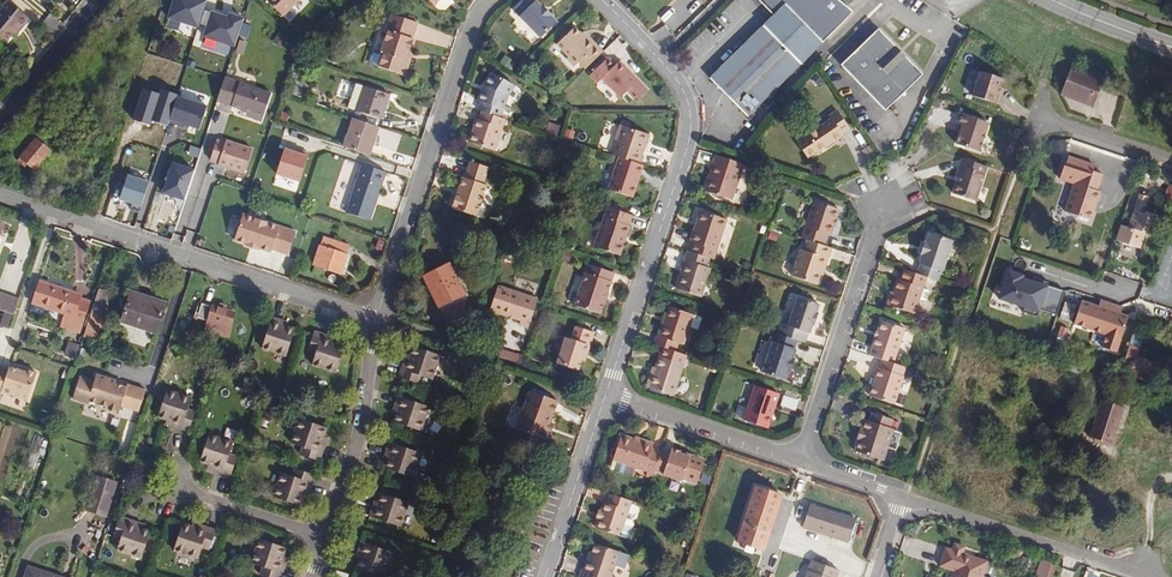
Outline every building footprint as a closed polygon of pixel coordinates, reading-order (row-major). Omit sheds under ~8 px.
[(201,29),(210,0),(174,0),(168,18),(201,29)] [(252,12),(269,28),(288,7),(285,4),(288,0),(264,0),(252,12)] [(516,10),(543,37),(559,22),(554,17),(555,16),(546,5),(544,7),(538,1),(537,2),(536,0),(526,0),(516,10)] [(677,4),(688,15),(703,0),(674,0),(677,4)] [(714,77),(751,114),(802,64),(856,9),(844,0),(764,0),(778,14),(714,77)] [(17,28),(20,30),(29,19),(7,1),(0,10),(0,37),(6,42),(13,33),(17,28)] [(205,37),(238,47),(247,20),(214,9),(205,37)] [(377,52),(374,63),(409,75),(414,71),(416,65),(414,61),(421,39),(419,38),(424,23),(396,13),(391,30),(393,30),(386,51),(382,50),(377,52)] [(589,69),(605,52),(591,37),(589,39),(584,34),(578,27),(560,44),(572,56),(570,58),(577,66),(582,62),(589,69)] [(884,29),(843,65),(891,111),(929,74),(884,29)] [(274,43),(283,48),(289,38),(279,33),(274,43)] [(609,58),(592,75),(599,83),(603,79),(622,98),(630,92),(637,99),(643,99),(651,89),(621,62),(617,66),(609,58)] [(1103,80),(1072,66),(1059,94),(1091,108),(1103,80)] [(1006,88),(1009,79),(986,71),(977,96),(1005,104),(1008,94),(1005,93),(1006,88)] [(509,98),(516,84),(494,72),(487,86),(482,101),(484,101),(481,110),(484,111),(503,118),(506,107),(509,98)] [(982,74),(976,72),(967,92),(973,95),(982,74)] [(266,122),(275,94),(223,77),(216,100),(257,113),(255,118),(266,122)] [(360,112),(367,88),(362,86),(354,110),(360,112)] [(384,119),(391,96),(367,88),(360,112),(384,119)] [(211,107),(181,96),(172,122),(186,127),(187,125),(203,130),(211,107)] [(218,102),(215,110),(245,120),(248,112),(218,102)] [(812,134),(802,141),(813,157),(822,150),(824,150),(848,133),(847,132),(854,126),(842,108),(834,113),(836,116),(811,133),(812,134)] [(153,112),(148,110),(142,129),(162,136),(169,115),(154,109),(153,112)] [(497,150),(507,119),(503,118),(484,111),(482,120),(478,119),(471,142),(497,150)] [(985,151),(994,123),(965,113),(962,123),(965,123),(969,124),(966,132),(962,143),(985,151)] [(372,153),(381,126),(358,118),(349,146),(372,153)] [(648,143),(652,133),(623,125),(619,139),(621,140),(616,154),(622,156),(643,163),(646,154),(644,153),(648,143)] [(40,139),(24,158),(37,168),(52,150),(40,139)] [(255,149),(229,140),(228,142),(219,139),(213,159),(222,162),(221,165),(247,173),(255,149)] [(878,156),(871,145),(863,151),(871,161),(878,156)] [(312,156),(289,148),(280,176),(303,183),(312,156)] [(637,183),(640,175),(642,176),(645,164),(643,163),(622,156),(611,188),(635,196),(639,183),(637,183)] [(735,200),(746,165),(719,156),(714,173),(715,173),(709,192),(735,200)] [(979,200),(990,166),(966,158),(962,171),(965,172),(962,181),(958,193),(979,200)] [(1107,174),(1097,171),(1098,167),(1072,158),(1069,167),(1068,166),(1064,179),(1079,184),(1069,212),(1095,220),(1098,211),(1095,209),(1098,202),(1100,202),(1101,203),(1104,192),(1101,191),(1107,174)] [(456,206),(456,209),(479,216),(490,184),(487,183),(492,167),(475,162),(469,177),(466,176),(461,194),(457,196),(454,203),(456,206)] [(350,205),(348,212),(372,220),(374,213),(373,213),(381,187),(383,188),(388,172),(363,164),(358,179),(361,180),(352,206),(350,205)] [(149,183),(128,176),(120,199),(132,203),(130,209),(139,212),(149,183)] [(837,233),(845,208),(821,200),(809,237),(813,239),(830,244),(834,233),(837,233)] [(612,207),(600,246),(624,254),(629,241),(627,241),(629,235),(630,235),(633,225),(632,225),(635,215),(612,207)] [(719,253),(730,218),(705,209),(701,220),(704,221),(701,230),(698,229),(694,241),(697,242),(695,250),(713,256),(717,257),(719,253)] [(1154,235),(1161,215),(1150,211),(1149,213),(1138,210),(1132,227),(1125,225),(1120,240),(1144,248),(1149,233),(1154,235)] [(295,253),(302,231),(250,213),(241,239),(252,242),(252,244),(266,249),(267,247),(278,250),(279,248),(295,253)] [(510,235),(524,249),(533,240),(519,226),(510,235)] [(948,269),(957,238),(936,231),(933,240),(932,240),(928,253),(929,253),(926,262),(928,263),(925,272),(933,275),(943,279),(946,269),(948,269)] [(326,238),(318,265),(342,274),(351,247),(326,238)] [(826,272),(828,265),(831,266),(837,247),(830,244),(813,239),(810,249),(807,248),(798,274),(823,283),(826,272)] [(705,295),(715,266),(711,265),(713,256),(695,250),(692,249),(686,269),(687,269),(681,287),(705,295)] [(612,294),(618,273),(593,264),(580,305),(606,314),(610,300),(606,299),(608,293),(612,294)] [(464,292),(451,265),(430,276),(444,303),(464,292)] [(921,312),(933,275),(925,272),(912,268),(908,279),(905,278),(897,304),(921,312)] [(1029,275),(1013,270),(1008,286),(1003,284),(998,297),(1025,307),(1024,311),(1039,316),(1041,312),(1043,312),(1044,309),(1058,314),(1066,292),(1028,279),(1029,275)] [(88,333),(97,304),(84,300),(85,295),(46,282),(39,303),(69,313),(65,326),(88,333)] [(504,287),(495,311),(526,321),(525,324),(534,327),(543,299),(504,287)] [(467,306),(464,292),(444,303),(450,316),(459,311),(467,306)] [(3,294),(0,293),(0,308),(16,313),(21,299),(3,294)] [(790,293),(785,310),(795,312),(800,295),(790,293)] [(136,297),(128,323),(160,334),(168,308),(136,297)] [(804,297),(795,325),(815,332),(818,324),(819,325),(823,312),(822,312),(824,303),(804,297)] [(1101,305),(1085,300),(1077,325),(1110,336),(1106,348),(1120,352),(1132,317),(1125,315),(1127,308),(1103,300),(1101,305)] [(206,303),(202,316),(214,320),(211,330),(230,337),(238,313),(206,303)] [(686,345),(692,327),(701,329),(704,318),(671,307),(661,337),(659,336),(656,344),(664,347),(678,351),(681,343),(686,345)] [(5,313),(0,326),(11,329),(15,316),(5,313)] [(290,356),(298,331),(290,328),(282,326),(284,320),(276,318),(265,348),(290,356)] [(897,364),(908,329),(885,321),(874,356),(885,360),(897,364)] [(591,353),(598,331),(579,326),(575,338),(569,336),(561,362),(582,369),(586,359),(588,352),(591,353)] [(1149,380),(1155,363),(1144,359),(1145,356),(1142,355),(1149,335),(1138,331),(1127,366),(1134,368),(1133,374),(1149,380)] [(339,373),(348,347),(339,345),(331,343),(333,337),(318,332),(311,352),(318,354),(315,365),(339,373)] [(796,372),(800,360),(798,359),(801,350),(799,349),(802,341),(781,334),(767,373),(791,381),(794,372),(796,372)] [(69,341),(64,355),(76,359),(81,345),(69,341)] [(676,396),(686,364),(679,362),(682,353),(678,351),(664,347),(658,368),(660,369),(654,388),(676,396)] [(430,385),(438,361),(412,353),(410,361),(407,369),(402,367),(397,382),(418,389),(420,382),(430,385)] [(897,404),(906,377),(905,376),(908,367),(897,364),(885,360),(883,369),(882,368),(878,380),(879,380),(877,386),(876,385),(873,396),(897,404)] [(0,369),(0,394),(2,395),(4,392),(29,400),(38,373),(20,368),(20,371),(11,368),(10,370),(1,368),(0,369)] [(84,376),(76,398),(91,403),(92,401),(108,406),(108,408),(122,413),(124,406),(141,411),(148,390),(130,384),(129,387),(119,384),(119,381),(100,374),(98,381),(84,376)] [(771,428),(777,412),(775,411),(777,404),(779,405),(782,394),(760,386),(749,421),(771,428)] [(200,412),(193,410),(197,399),(172,391),(164,417),(172,419),(179,422),(178,427),(193,432),(200,412)] [(534,391),(521,430),(549,439),(552,430),(556,432),(558,424),(554,422),(561,401),(534,391)] [(576,396),(573,406),(585,410),(589,400),(576,396)] [(784,396),(782,407),(797,410),(800,399),(784,396)] [(1107,399),(1094,436),(1116,443),(1128,406),(1107,399)] [(419,436),(427,412),(396,403),(393,412),(397,413),(395,419),(392,427),(419,436)] [(888,459),(898,428),(894,427),(897,418),(878,412),(875,420),(871,419),(868,429),(870,430),(867,439),(865,438),(861,451),(888,459)] [(325,442),(327,436),(330,428),(303,419),(295,442),(306,446),(303,453),(324,460),(330,444),(325,442)] [(228,429),(225,437),(236,441),(239,432),(228,429)] [(234,453),(237,442),(213,434),(204,460),(213,462),(220,465),(218,470),(234,475),(241,455),(234,453)] [(658,471),(663,453),(656,451),(657,446),(637,440),(636,441),(624,437),(616,462),(619,463),(616,472),(620,473),(620,475),(628,478),(628,476),(634,478),(637,469),(650,473),(648,477),(655,479),(658,471)] [(700,481),(706,462),(705,458),(694,454),(692,455),(683,453),(683,451),(674,448),(674,451),(665,448),(663,453),(658,471),(685,480),(686,477),(700,481)] [(413,483),(421,459),(390,449),(387,458),(391,459),(389,465),(386,474),(413,483)] [(305,497),(308,489),(313,490),(318,475),(298,469),(295,475),(285,472),(277,497),(302,505),(305,497)] [(120,483),(96,476),(85,511),(109,518),(120,483)] [(768,549),(786,494),(760,486),(743,540),(750,542),(760,546),(768,549)] [(637,525),(635,522),(629,519),(634,502),(615,497),(613,505),(610,505),(607,514),(605,513),(603,521),(605,522),(602,530),(629,539),(633,537),(637,525)] [(401,532),(409,508),(383,499),(380,508),(378,515),(372,513),(370,522),(401,532)] [(860,520),(814,505),(808,526),(853,540),(860,520)] [(378,515),(380,508),(375,506),(372,513),(378,515)] [(146,561),(154,535),(146,533),(138,530),(140,525),(125,520),(118,540),(125,542),(121,553),(146,561)] [(146,533),(147,527),(140,525),(138,530),(146,533)] [(213,551),(219,531),(203,525),(202,529),(196,527),(188,525),(179,551),(203,559),(206,549),(213,551)] [(286,557),(289,549),(262,540),(255,564),(265,567),(263,574),(272,576),(285,576),(289,565),(284,563),(286,557)] [(632,556),(598,544),(595,554),(593,554),(587,571),(585,570),(583,576),(616,576),(614,576),(618,566),(627,569),(632,556)] [(392,558),(361,548),(358,557),(362,558),(360,564),(358,573),(371,576),(386,576),(392,558)] [(948,555),(946,553),(940,550),(937,552),(936,557),(947,560),(948,555)] [(945,564),(959,569),(961,564),(947,560),(936,557),(929,554),(924,573),(939,576),(941,576),(945,564)] [(972,573),(970,570),(971,567),(961,564),(959,569),(945,564),(941,576),(970,576),(972,573)] [(1035,570),(1025,566),(1021,576),(1032,576),(1035,570)] [(29,576),(61,576),(32,567),(29,576)]
